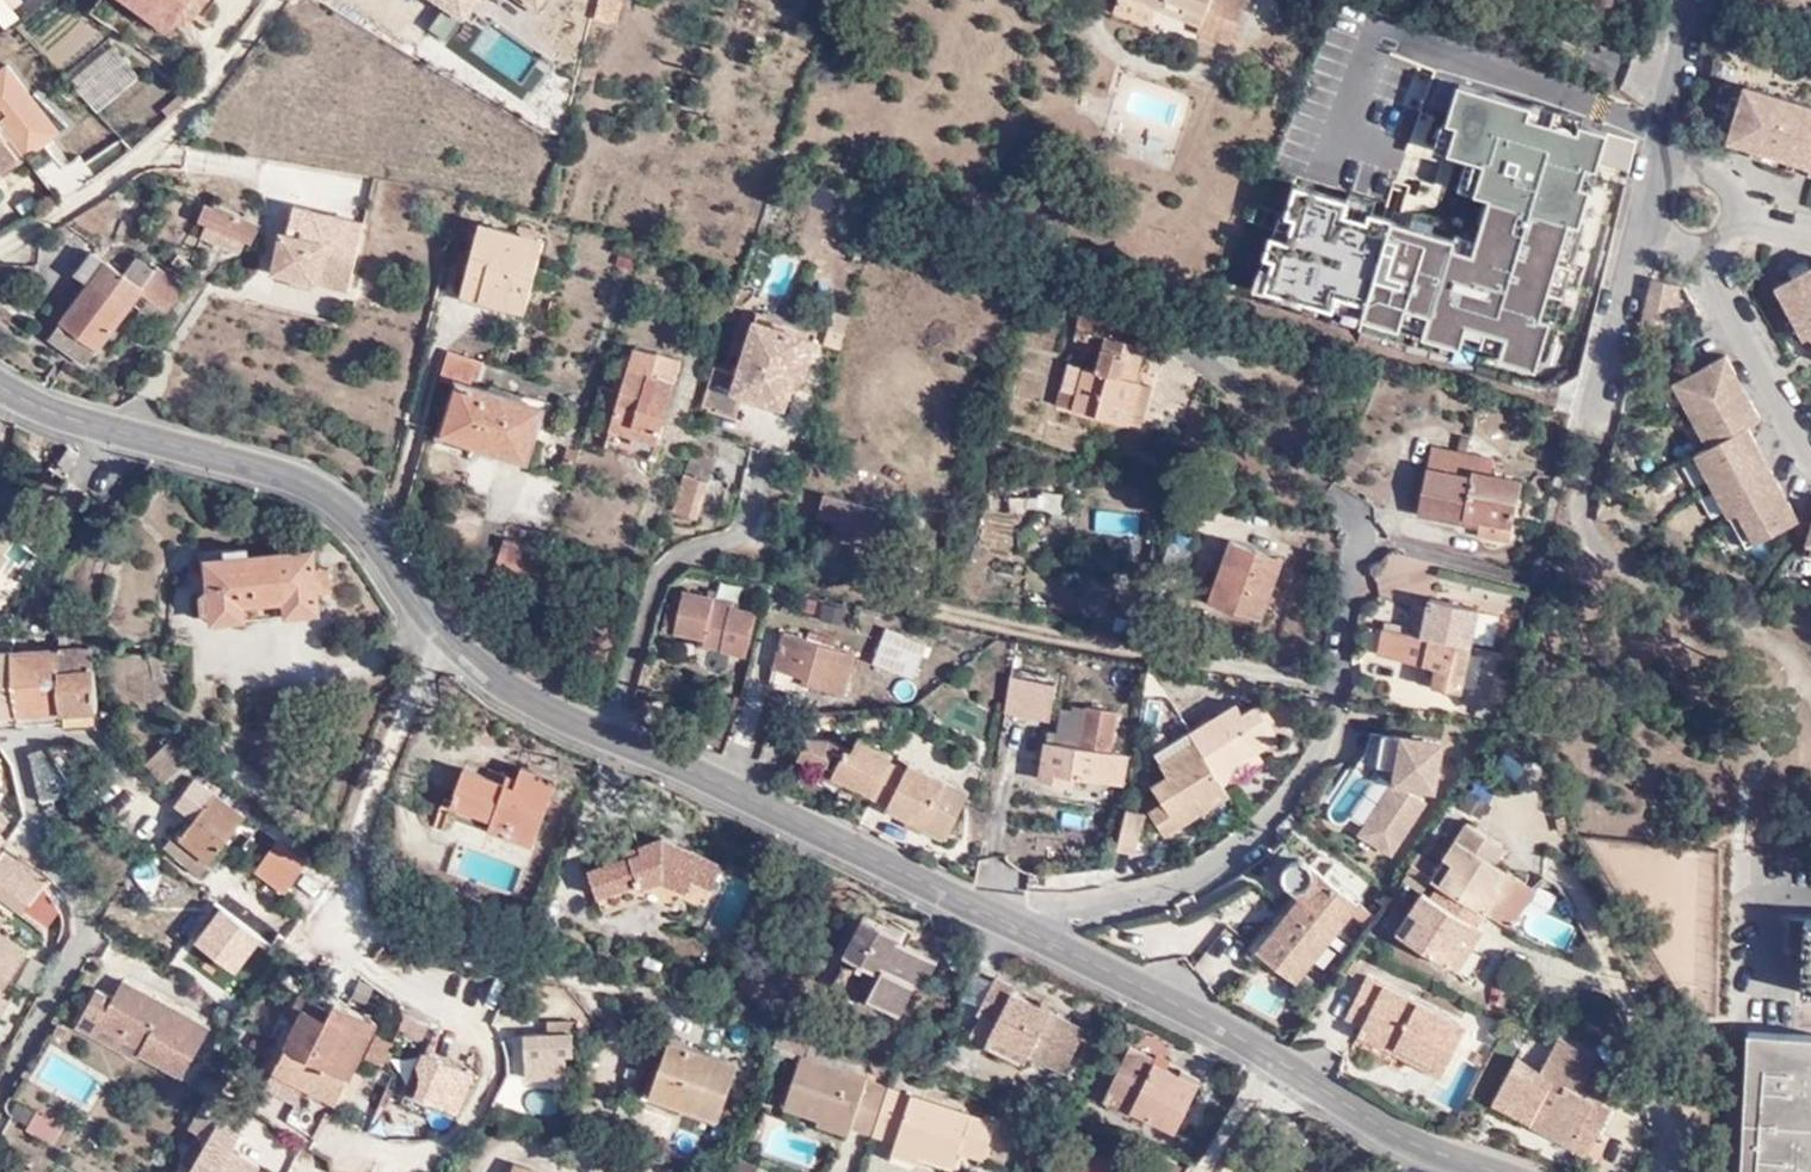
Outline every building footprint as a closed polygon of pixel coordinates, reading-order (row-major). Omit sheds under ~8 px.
[(149,10),(157,0),(134,0),(149,10)] [(149,10),(169,27),(183,8),(173,0),(157,0),(149,10)] [(183,8),(192,15),(204,0),(173,0),(183,8)] [(472,0),(442,0),(443,1),(463,14),(472,0)] [(623,0),(598,0),(597,18),(621,20),(623,0)] [(1159,7),(1142,0),(1121,0),(1115,16),(1151,31),(1159,7)] [(1159,7),(1203,23),(1200,31),(1233,43),(1249,0),(1142,0),(1159,7)] [(417,39),(436,52),(463,14),(443,1),(417,39)] [(487,56),(500,31),(487,24),(474,49),(487,56)] [(501,38),(489,58),(522,80),(535,61),(501,38)] [(97,111),(139,76),(111,43),(69,79),(97,111)] [(1184,126),(1192,92),(1128,77),(1120,111),(1184,126)] [(1810,161),(1810,102),(1753,83),(1736,136),(1806,159),(1810,161)] [(159,107),(166,115),(186,97),(180,90),(159,107)] [(1527,112),(1455,91),(1444,129),(1455,133),(1447,159),(1482,170),(1473,200),(1489,205),(1473,260),(1451,253),(1453,245),(1365,219),(1363,226),(1342,220),(1347,206),(1292,189),(1283,220),(1293,223),(1286,247),(1269,242),(1253,294),(1532,378),(1547,326),(1538,324),(1567,228),(1577,231),(1587,196),(1577,193),(1584,171),(1592,173),(1603,138),(1577,130),(1575,139),(1524,123),(1527,112)] [(0,114),(0,176),(24,159),(6,131),(10,128),(0,114)] [(1403,167),(1431,173),(1435,156),(1407,150),(1403,167)] [(202,216),(230,228),(249,237),(254,240),(262,221),(216,202),(214,205),(207,201),(202,216)] [(275,270),(292,274),(315,280),(349,288),(365,224),(295,206),(288,233),(284,232),(275,270)] [(541,242),(478,227),(461,297),(522,312),(541,242)] [(249,237),(230,228),(225,240),(244,249),(249,237)] [(93,281),(108,261),(95,249),(78,270),(93,281)] [(635,269),(639,258),(622,251),(618,264),(635,269)] [(10,256),(5,260),(16,273),(40,275),(42,258),(10,256)] [(139,257),(136,262),(154,268),(139,257)] [(5,260),(0,263),(0,266),(10,272),(21,280),(16,273),(5,260)] [(154,268),(136,262),(127,273),(108,261),(93,281),(53,336),(87,362),(141,290),(167,310),(183,289),(164,276),(167,273),(159,269),(154,268)] [(0,266),(0,282),(14,291),(21,280),(10,272),(0,266)] [(1783,287),(1810,336),(1810,272),(1783,287)] [(164,276),(183,289),(186,286),(167,273),(164,276)] [(315,280),(292,274),(290,281),(313,287),(315,280)] [(1655,276),(1644,320),(1672,325),(1683,283),(1655,276)] [(5,306),(14,291),(0,282),(0,303),(5,306)] [(1129,419),(1140,378),(1135,376),(1144,340),(1115,331),(1118,311),(1085,303),(1079,324),(1107,332),(1098,365),(1086,362),(1079,389),(1061,383),(1057,400),(1129,419)] [(717,364),(703,405),(739,417),(746,394),(783,406),(790,386),(794,375),(805,378),(810,361),(782,351),(789,330),(792,322),(760,312),(740,373),(717,364)] [(828,343),(844,348),(849,333),(834,328),(828,343)] [(818,338),(789,330),(782,351),(810,361),(818,338)] [(657,374),(661,356),(640,349),(637,357),(625,391),(619,388),(613,407),(621,409),(615,428),(660,443),(681,382),(657,374)] [(450,353),(443,377),(459,383),(453,401),(445,400),(442,412),(450,414),(444,434),(526,459),(541,407),(476,388),(483,365),(450,353)] [(625,391),(637,357),(630,355),(619,388),(625,391)] [(1697,452),(1710,475),(1776,494),(1767,528),(1779,531),(1801,520),(1751,425),(1762,417),(1730,355),(1676,382),(1710,446),(1697,452)] [(686,364),(661,356),(657,374),(681,382),(686,364)] [(1079,389),(1086,362),(1069,357),(1061,383),(1079,389)] [(794,375),(790,386),(801,389),(805,378),(794,375)] [(1151,381),(1140,378),(1129,419),(1140,422),(1151,381)] [(1425,460),(1445,466),(1477,452),(1432,440),(1425,460)] [(570,458),(577,460),(582,446),(575,444),(570,458)] [(689,472),(710,478),(717,455),(697,448),(689,472)] [(78,457),(68,451),(59,464),(67,470),(78,457)] [(1477,452),(1445,466),(1467,472),(1469,471),(1471,467),(1477,468),(1491,463),(1492,457),(1477,452)] [(1425,460),(1420,480),(1430,473),(1445,466),(1425,460)] [(1488,471),(1491,463),(1477,468),(1488,471)] [(1430,473),(1420,480),(1414,500),(1451,478),(1467,472),(1445,466),(1430,473)] [(1451,478),(1414,500),(1413,504),(1460,517),(1461,510),(1477,515),(1506,523),(1518,480),(1488,471),(1477,468),(1469,471),(1469,473),(1467,472),(1451,478)] [(698,517),(710,478),(689,472),(676,511),(698,517)] [(1776,494),(1710,475),(1749,547),(1779,531),(1767,528),(1776,494)] [(888,508),(829,492),(818,529),(880,543),(888,508)] [(1097,510),(1095,530),(1133,534),(1135,514),(1097,510)] [(1461,510),(1460,517),(1475,522),(1477,515),(1461,510)] [(497,565),(540,578),(549,548),(507,535),(497,565)] [(1272,554),(1273,547),(1239,536),(1227,574),(1219,572),(1211,594),(1266,613),(1284,556),(1272,554)] [(215,619),(250,617),(250,604),(289,601),(285,552),(252,554),(251,547),(201,550),(201,558),(209,558),(215,619)] [(1286,551),(1273,547),(1272,554),(1284,556),(1286,551)] [(321,611),(320,592),(317,569),(316,549),(285,552),(289,601),(291,613),(321,611)] [(317,569),(320,592),(332,591),(330,568),(317,569)] [(717,596),(687,590),(682,606),(672,604),(666,623),(677,627),(677,630),(705,636),(703,642),(720,645),(720,648),(748,655),(758,610),(715,602),(717,596)] [(839,622),(845,603),(820,595),(814,614),(839,622)] [(1463,691),(1474,641),(1480,612),(1481,607),(1433,596),(1431,606),(1428,617),(1419,615),(1415,633),(1409,632),(1385,626),(1380,653),(1438,665),(1434,684),(1463,691)] [(250,617),(291,613),(289,601),(250,604),(250,617)] [(1428,617),(1431,606),(1421,603),(1419,615),(1428,617)] [(1480,612),(1474,641),(1493,646),(1500,616),(1480,612)] [(1387,620),(1385,626),(1409,632),(1410,625),(1387,620)] [(901,648),(907,635),(887,628),(874,663),(916,679),(924,656),(901,648)] [(804,678),(802,684),(841,696),(853,656),(786,632),(775,667),(804,678)] [(1514,655),(1517,643),(1505,641),(1502,651),(1514,655)] [(99,707),(101,707),(97,645),(62,647),(66,710),(67,710),(68,718),(69,722),(100,722),(99,707)] [(62,647),(14,649),(21,712),(66,710),(62,647)] [(2,650),(0,652),(0,713),(21,712),(14,649),(2,650)] [(799,691),(802,684),(804,678),(775,667),(770,680),(799,691)] [(1012,668),(1005,706),(1047,714),(1055,677),(1012,668)] [(1488,700),(1499,705),(1509,682),(1497,678),(1488,700)] [(1063,769),(1073,771),(1119,780),(1125,749),(1112,747),(1119,706),(1083,699),(1075,741),(1045,736),(1037,775),(1061,780),(1063,769)] [(1234,765),(1257,750),(1280,736),(1259,702),(1243,711),(1238,701),(1193,730),(1198,739),(1162,761),(1170,773),(1153,783),(1163,800),(1150,808),(1165,833),(1206,807),(1202,800),(1225,786),(1223,781),(1239,772),(1234,765)] [(861,783),(876,791),(895,757),(897,753),(864,734),(856,746),(835,735),(813,731),(802,750),(820,760),(861,783)] [(160,771),(183,747),(169,734),(146,759),(160,771)] [(1434,801),(1442,747),(1378,738),(1374,770),(1393,772),(1391,784),(1354,837),(1392,863),(1434,801)] [(53,739),(35,741),(45,775),(49,791),(85,781),(89,780),(83,773),(53,739)] [(60,739),(53,739),(83,773),(94,761),(76,740),(60,739)] [(184,761),(191,754),(183,747),(160,771),(168,778),(184,761)] [(1262,757),(1257,750),(1234,765),(1239,772),(1262,757)] [(895,757),(876,791),(889,799),(887,803),(910,815),(924,823),(928,815),(952,827),(970,792),(913,759),(910,765),(895,757)] [(858,788),(861,783),(820,760),(818,766),(858,788)] [(199,773),(184,761),(168,778),(161,784),(171,791),(179,798),(199,773)] [(552,777),(519,764),(511,786),(462,768),(446,814),(529,842),(552,777)] [(1071,782),(1073,771),(1063,769),(1061,780),(1071,782)] [(249,812),(199,773),(179,798),(198,812),(172,845),(203,869),(249,812)] [(1345,773),(1333,813),(1353,819),(1365,778),(1345,773)] [(1202,800),(1206,807),(1229,793),(1225,786),(1202,800)] [(1123,808),(1116,847),(1134,851),(1140,812),(1123,808)] [(924,823),(910,815),(905,824),(920,832),(924,823)] [(928,815),(924,823),(948,835),(952,827),(928,815)] [(1495,888),(1505,870),(1496,865),(1505,849),(1470,826),(1447,859),(1455,864),(1441,887),(1433,901),(1423,895),(1413,913),(1421,918),(1407,940),(1450,968),(1465,944),(1460,941),(1470,925),(1477,929),(1486,916),(1499,891),(1495,888)] [(729,864),(666,834),(648,842),(652,846),(601,868),(619,909),(651,894),(679,908),(685,893),(710,904),(729,864)] [(0,844),(0,845),(0,885),(18,857),(0,844)] [(1647,844),(1646,981),(1713,981),(1715,844),(1647,844)] [(287,888),(309,860),(293,847),(272,876),(287,888)] [(1349,897),(1293,855),(1283,860),(1277,875),(1278,886),(1283,889),(1293,898),(1257,951),(1291,976),(1349,897)] [(27,901),(45,874),(18,857),(0,885),(27,901)] [(1455,864),(1447,859),(1433,880),(1441,887),(1455,864)] [(1517,878),(1505,870),(1495,888),(1499,891),(1486,916),(1491,919),(1517,878)] [(1293,898),(1283,889),(1248,937),(1245,947),(1246,953),(1252,955),(1257,951),(1293,898)] [(1795,910),(1793,938),(1808,939),(1807,986),(1810,986),(1810,911),(1795,910)] [(1421,918),(1413,913),(1399,935),(1407,940),(1421,918)] [(915,937),(877,919),(858,958),(861,963),(849,989),(865,996),(865,1000),(878,1008),(883,1000),(915,1016),(930,986),(936,987),(951,961),(913,944),(915,937)] [(1482,934),(1477,929),(1470,925),(1460,941),(1465,944),(1450,968),(1456,972),(1482,934)] [(1,984),(24,950),(0,934),(0,986),(1,984)] [(208,1013),(188,1001),(184,1009),(163,998),(168,990),(121,965),(111,984),(97,977),(78,1011),(92,1020),(101,1006),(140,1028),(136,1035),(180,1059),(208,1013)] [(995,1037),(1031,1058),(1063,1077),(1087,1038),(1019,993),(1023,989),(1005,977),(985,1011),(1000,1021),(995,1037)] [(1409,1055),(1405,1061),(1441,1080),(1467,1027),(1388,987),(1388,986),(1369,977),(1347,1019),(1364,1029),(1363,1032),(1409,1055)] [(1,984),(0,986),(0,1009),(10,992),(1,984)] [(184,1009),(188,1001),(168,990),(163,998),(184,1009)] [(287,1051),(351,1082),(380,1023),(341,1005),(336,1013),(303,997),(290,1024),(297,1030),(287,1051)] [(132,1043),(136,1035),(140,1028),(101,1006),(92,1020),(132,1043)] [(969,1032),(989,1042),(995,1037),(1000,1021),(985,1011),(969,1032)] [(576,1060),(574,1020),(547,1022),(547,1035),(527,1036),(529,1083),(567,1081),(566,1061),(576,1060)] [(1750,1026),(1747,1071),(1742,1136),(1739,1171),(1810,1171),(1810,1030),(1750,1026)] [(1359,1038),(1405,1061),(1409,1055),(1363,1032),(1359,1038)] [(1023,1069),(1031,1058),(995,1037),(989,1042),(987,1048),(1023,1069)] [(1584,1133),(1598,1140),(1613,1114),(1601,1108),(1610,1091),(1589,1078),(1598,1062),(1559,1041),(1541,1074),(1518,1061),(1494,1107),(1532,1128),(1541,1112),(1552,1118),(1549,1123),(1579,1139),(1584,1133)] [(731,1064),(671,1043),(662,1066),(675,1072),(665,1105),(715,1120),(731,1064)] [(1134,1106),(1129,1115),(1170,1137),(1198,1090),(1184,1080),(1177,1086),(1153,1074),(1157,1064),(1133,1050),(1107,1093),(1134,1106)] [(340,1107),(351,1082),(287,1051),(274,1077),(340,1107)] [(428,1055),(427,1057),(471,1088),(475,1079),(428,1055)] [(999,1129),(809,1056),(792,1105),(901,1144),(903,1150),(962,1167),(967,1149),(988,1159),(999,1129)] [(471,1088),(427,1057),(410,1094),(457,1118),(471,1088)] [(1125,1125),(1129,1115),(1134,1106),(1107,1093),(1099,1111),(1125,1125)] [(261,1157),(233,1149),(242,1121),(193,1106),(183,1138),(189,1140),(179,1171),(257,1171),(261,1157)] [(1588,1158),(1598,1140),(1584,1133),(1579,1139),(1549,1123),(1552,1118),(1541,1112),(1532,1128),(1588,1158)] [(1075,1160),(1071,1171),(1107,1171),(1075,1160)]
